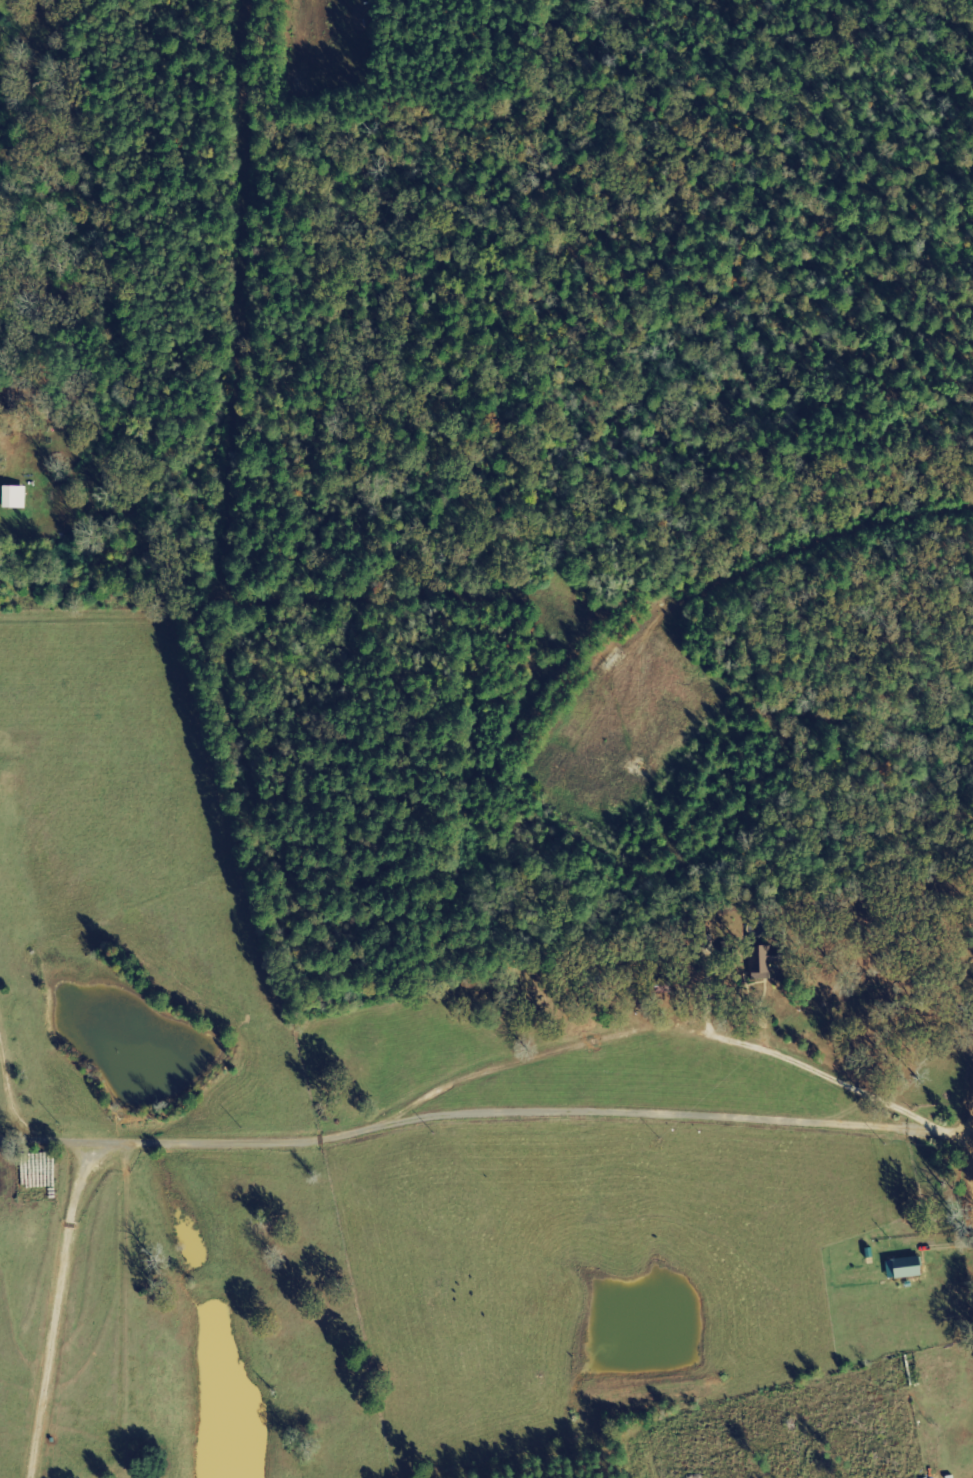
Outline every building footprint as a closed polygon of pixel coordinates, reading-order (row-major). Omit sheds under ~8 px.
[(28,509),(28,487),(6,487),(5,509),(28,509)] [(753,975),(774,975),(773,961),(783,961),(783,951),(774,951),(774,946),(752,946),(753,975)] [(889,1260),(891,1279),(925,1275),(923,1256),(889,1260)]
